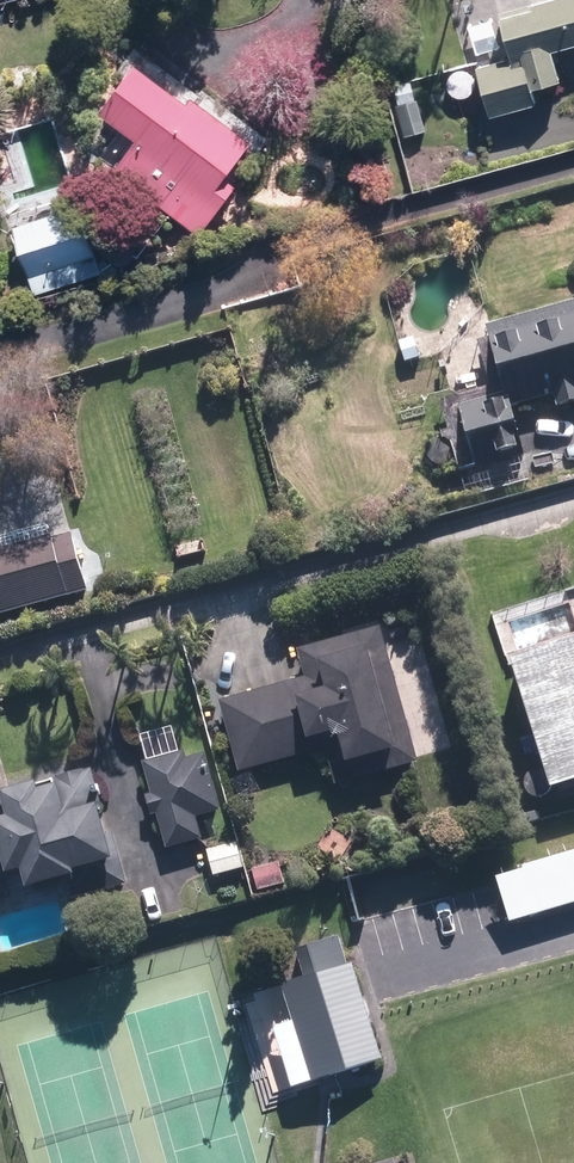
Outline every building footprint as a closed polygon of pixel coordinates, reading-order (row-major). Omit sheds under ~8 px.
[(573,48),(573,0),(557,0),(542,4),(543,10),(510,19),(521,58),(485,68),(498,117),(546,104),(542,89),(570,81),(562,51),(573,48)] [(260,143),(200,97),(196,103),(145,64),(106,113),(140,139),(117,169),(206,237),(244,187),(233,178),(260,143)] [(485,116),(480,98),(463,102),(467,120),(485,116)] [(430,130),(422,100),(399,107),(408,137),(430,130)] [(38,295),(105,273),(85,206),(17,227),(38,295)] [(491,325),(495,338),(477,343),(489,388),(446,400),(472,498),(534,481),(515,407),(559,396),(562,407),(573,404),(573,303),(491,325)] [(92,585),(76,529),(57,534),(56,530),(0,546),(0,611),(92,585)] [(423,756),(386,621),(303,645),(310,672),(224,696),(243,767),(330,743),(340,780),(423,756)] [(523,649),(562,780),(573,776),(573,633),(523,649)] [(201,813),(226,806),(207,740),(147,758),(156,789),(150,791),(156,811),(161,809),(171,844),(207,834),(201,813)] [(98,764),(61,774),(62,778),(48,782),(46,774),(9,784),(11,786),(0,789),(0,878),(32,870),(35,881),(71,871),(77,895),(132,879),(118,829),(116,829),(98,764)] [(240,838),(210,846),(217,873),(247,865),(240,838)] [(522,864),(522,867),(495,874),(509,920),(573,901),(573,849),(522,864)] [(256,865),(262,887),(288,879),(282,857),(256,865)] [(389,1054),(358,958),(353,959),(345,931),(300,945),(309,972),(287,979),(318,1077),(389,1054)]
